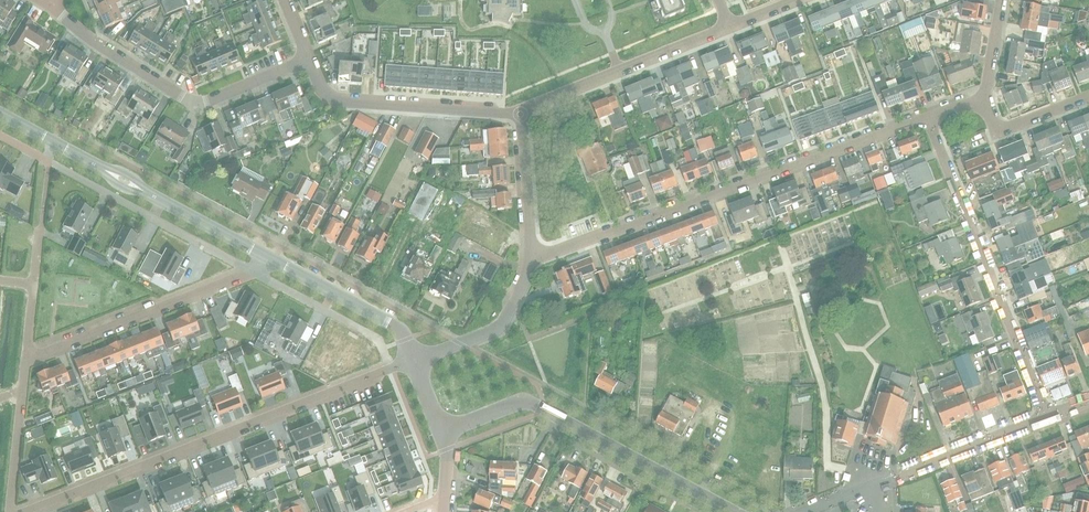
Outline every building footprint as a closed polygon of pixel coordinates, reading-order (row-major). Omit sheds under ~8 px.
[(0,3),(0,25),(7,30),(17,15),(11,11),(15,4),(9,0),(2,0),(0,3)] [(119,0),(112,0),(96,7),(100,17),(117,10),(122,7),(119,0)] [(144,9),(156,4),(154,0),(140,0),(144,9)] [(167,0),(163,0),(161,1),(166,13),(172,11),(167,0)] [(174,0),(167,0),(172,11),(178,8),(174,0)] [(182,0),(174,0),(178,8),(184,6),(182,0)] [(245,20),(270,10),(266,0),(264,0),(246,7),(249,13),(243,16),(245,20)] [(304,11),(316,6),(318,11),(331,6),(329,0),(299,0),(304,11)] [(485,2),(486,2),(486,6),(485,6),(485,15),(491,15),(491,21),(491,22),(497,21),(503,22),(509,25),(509,24),(508,23),(512,15),(520,15),(520,13),(521,13),(522,0),(485,0),(485,2)] [(664,18),(684,10),(680,0),(657,0),(664,18)] [(863,0),(857,0),(855,1),(854,0),(850,0),(848,1),(854,16),(867,10),(863,0)] [(867,10),(880,5),(881,5),(879,0),(863,0),(867,10)] [(881,5),(880,5),(882,11),(883,11),(885,17),(889,27),(900,23),(896,14),(891,16),(886,3),(893,0),(879,0),(881,5)] [(914,6),(910,7),(913,13),(923,9),(921,3),(920,0),(912,0),(914,6)] [(982,6),(983,0),(965,0),(962,18),(970,19),(985,22),(986,12),(983,11),(984,7),(982,6)] [(844,5),(836,8),(841,21),(848,18),(854,30),(859,28),(857,22),(854,16),(848,1),(843,3),(844,5)] [(1026,4),(1023,16),(1049,21),(1059,23),(1061,14),(1050,12),(1049,12),(1049,8),(1041,6),(1026,4)] [(336,17),(331,6),(318,11),(320,17),(308,22),(313,33),(332,25),(329,19),(336,17)] [(127,18),(122,7),(117,10),(100,17),(105,27),(127,18)] [(427,7),(418,7),(418,16),(427,16),(427,7)] [(841,21),(836,8),(829,11),(828,9),(822,11),(828,26),(841,21)] [(274,20),(270,10),(245,20),(246,25),(252,22),(255,28),(274,20)] [(828,26),(822,11),(817,13),(818,15),(810,19),(815,31),(828,26)] [(882,11),(877,13),(879,19),(885,17),(883,11),(882,11)] [(1046,35),(1049,21),(1023,16),(1021,30),(1026,31),(1025,39),(1040,42),(1041,34),(1046,35)] [(33,23),(25,18),(7,46),(20,54),(27,43),(44,53),(54,37),(46,31),(45,32),(33,24),(33,23)] [(924,24),(922,18),(900,27),(902,33),(924,24)] [(927,18),(925,27),(935,29),(936,19),(927,18)] [(137,48),(153,23),(148,20),(143,28),(138,25),(127,42),(137,48)] [(253,40),(278,30),(274,20),(255,28),(257,33),(251,36),(253,40)] [(799,20),(786,25),(791,39),(796,50),(803,48),(798,36),(805,33),(799,20)] [(146,54),(157,37),(152,33),(157,26),(153,23),(137,48),(146,54)] [(960,52),(958,53),(967,54),(979,56),(981,46),(980,46),(982,34),(969,31),(970,26),(959,24),(956,42),(962,43),(960,52)] [(334,32),(332,25),(313,33),(318,44),(329,39),(332,45),(345,40),(341,29),(334,32)] [(791,39),(786,25),(772,31),(778,44),(785,41),(792,57),(798,55),(796,50),(791,39)] [(125,30),(121,37),(125,39),(129,33),(125,30)] [(282,40),(278,30),(253,40),(255,45),(261,42),(263,48),(282,40)] [(155,60),(171,35),(167,32),(162,40),(157,37),(146,54),(155,60)] [(833,38),(831,32),(825,35),(828,41),(833,38)] [(764,34),(751,39),(761,64),(766,62),(769,68),(781,64),(776,51),(764,55),(762,50),(770,47),(764,34)] [(175,37),(171,35),(155,60),(165,66),(176,49),(170,45),(175,37)] [(223,37),(219,39),(230,66),(240,61),(232,43),(227,45),(223,37)] [(230,66),(219,39),(214,41),(217,49),(212,52),(220,70),(230,66)] [(761,64),(751,39),(737,45),(742,58),(750,55),(753,60),(756,66),(761,64)] [(1012,43),(1010,59),(1023,61),(1024,54),(1043,57),(1045,43),(1040,42),(1025,39),(1024,46),(1012,43)] [(67,69),(78,51),(67,45),(62,53),(56,50),(48,63),(58,70),(61,65),(67,69)] [(220,70),(212,52),(206,54),(203,45),(199,47),(210,74),(220,70)] [(210,74),(199,47),(194,49),(197,58),(192,60),(200,78),(210,74)] [(728,48),(715,53),(727,83),(726,79),(731,77),(726,65),(734,62),(728,48)] [(67,69),(63,75),(73,81),(74,80),(80,83),(88,70),(83,66),(88,58),(78,51),(67,69)] [(822,53),(826,62),(831,60),(827,51),(822,53)] [(961,64),(945,70),(951,86),(960,82),(959,81),(975,75),(967,54),(958,53),(957,53),(957,52),(947,51),(952,62),(959,59),(961,64)] [(727,83),(715,53),(701,59),(707,72),(714,69),(720,86),(727,83)] [(349,84),(351,64),(344,63),(345,56),(332,55),(327,58),(332,71),(333,71),(332,70),(338,70),(337,83),(349,84)] [(375,56),(367,55),(368,58),(371,69),(374,69),(375,56)] [(1085,57),(1088,63),(1073,69),(1079,83),(1088,79),(1088,55),(1085,57)] [(352,64),(351,64),(349,84),(361,85),(362,72),(372,73),(371,69),(368,58),(364,58),(364,57),(352,56),(352,64)] [(544,58),(530,58),(530,66),(544,66),(544,58)] [(933,58),(914,65),(924,92),(943,85),(933,58)] [(179,59),(175,66),(181,70),(185,62),(179,59)] [(1022,68),(1023,61),(1010,59),(1007,74),(1018,76),(1017,85),(1028,83),(1030,70),(1022,68)] [(859,62),(861,74),(869,72),(866,60),(859,62)] [(1042,74),(1041,84),(1043,85),(1053,82),(1057,92),(1071,86),(1066,73),(1064,67),(1055,71),(1054,69),(1056,68),(1053,61),(1043,65),(1042,71),(1043,73),(1042,74)] [(691,63),(678,69),(689,96),(695,93),(692,85),(699,82),(691,63)] [(385,65),(384,86),(401,87),(403,67),(385,65)] [(747,66),(742,68),(748,84),(754,81),(747,66)] [(794,66),(783,70),(788,83),(799,80),(794,66)] [(102,91),(113,73),(103,67),(97,75),(92,72),(83,85),(89,89),(92,84),(102,91)] [(403,67),(401,87),(418,89),(419,68),(403,67)] [(419,68),(418,89),(435,90),(436,69),(419,68)] [(748,84),(742,68),(735,71),(741,86),(748,84)] [(908,85),(899,89),(905,104),(920,98),(914,83),(919,81),(914,68),(903,72),(908,85)] [(436,69),(435,90),(451,91),(453,70),(436,69)] [(689,96),(678,69),(664,74),(670,87),(674,97),(681,95),(682,98),(689,96)] [(453,70),(451,91),(468,92),(470,71),(453,70)] [(470,71),(468,92),(485,94),(486,73),(470,71)] [(123,80),(113,73),(102,91),(107,94),(104,99),(115,105),(124,92),(118,88),(123,80)] [(486,73),(485,94),(502,95),(504,74),(503,74),(486,73)] [(809,77),(812,85),(824,81),(821,73),(809,77)] [(197,75),(192,77),(194,84),(200,82),(197,75)] [(905,104),(899,89),(889,93),(883,76),(877,78),(872,80),(879,97),(884,95),(889,110),(905,104)] [(652,79),(639,84),(650,112),(654,110),(656,110),(650,95),(658,92),(658,94),(664,92),(660,81),(654,83),(652,79)] [(705,84),(710,98),(717,95),(711,81),(705,84)] [(1045,91),(1042,85),(1041,84),(1041,81),(1032,82),(1034,93),(1045,91)] [(650,112),(639,84),(625,89),(627,94),(622,96),(626,107),(632,105),(631,103),(638,100),(643,115),(650,112)] [(783,84),(773,89),(779,103),(789,99),(783,84)] [(1008,94),(1004,95),(1010,110),(1022,105),(1029,102),(1023,86),(1018,88),(1017,85),(1005,86),(1008,94)] [(294,86),(283,90),(290,108),(296,106),(298,109),(302,107),(305,114),(312,111),(306,97),(300,99),(294,86)] [(21,88),(17,93),(23,97),(26,91),(21,88)] [(137,114),(148,96),(138,89),(130,102),(124,98),(116,111),(127,118),(131,111),(137,114)] [(742,90),(740,94),(743,98),(747,98),(750,93),(747,89),(742,90)] [(290,108),(283,90),(271,95),(277,109),(271,111),(277,125),(284,123),(281,116),(286,114),(284,110),(290,108)] [(42,92),(35,103),(42,107),(49,96),(42,92)] [(872,92),(856,98),(863,117),(879,111),(872,92)] [(159,102),(148,96),(137,114),(142,117),(138,125),(148,132),(156,119),(151,115),(159,102)] [(594,102),(595,104),(593,105),(599,120),(609,116),(614,130),(626,125),(614,96),(601,102),(600,100),(594,102)] [(710,98),(704,101),(709,114),(716,111),(710,98)] [(764,108),(760,98),(748,102),(752,113),(764,108)] [(856,98),(840,103),(847,123),(863,117),(856,98)] [(256,101),(245,106),(252,124),(258,121),(261,128),(272,123),(266,109),(260,111),(256,101)] [(840,103),(824,109),(832,129),(847,123),(840,103)] [(229,124),(235,139),(249,133),(246,126),(252,124),(245,106),(233,111),(238,121),(229,124)] [(56,109),(53,114),(59,117),(62,112),(56,109)] [(824,109),(809,115),(816,135),(827,130),(832,129),(824,109)] [(682,111),(676,114),(681,126),(687,124),(688,124),(682,111)] [(376,123),(364,116),(358,113),(352,126),(370,135),(376,123)] [(809,115),(792,121),(800,141),(816,135),(809,115)] [(775,117),(769,119),(772,127),(774,133),(779,147),(792,143),(785,122),(778,124),(775,117)] [(1087,131),(1082,117),(1068,123),(1076,142),(1083,139),(1087,150),(1088,149),(1088,136),(1087,131)] [(178,149),(172,159),(179,163),(187,150),(181,146),(188,134),(166,119),(156,136),(178,149)] [(767,135),(761,138),(766,152),(779,147),(774,133),(771,127),(772,127),(769,119),(762,121),(767,135)] [(738,147),(743,161),(758,155),(750,135),(755,134),(750,121),(738,126),(745,145),(738,147)] [(203,128),(212,150),(224,145),(227,153),(236,149),(231,136),(225,139),(218,122),(203,128)] [(395,130),(384,124),(375,141),(386,147),(395,130)] [(687,124),(681,126),(686,141),(693,139),(687,124)] [(1058,127),(1045,132),(1053,150),(1061,147),(1066,160),(1077,155),(1068,134),(1062,137),(1058,127)] [(404,128),(398,139),(408,144),(414,133),(404,128)] [(505,129),(488,130),(481,131),(482,139),(463,141),(463,146),(506,143),(505,129)] [(425,132),(415,152),(426,158),(437,139),(425,132)] [(1053,150),(1045,132),(1034,136),(1038,146),(1032,148),(1036,158),(1040,169),(1040,168),(1040,167),(1049,163),(1045,153),(1053,150)] [(710,136),(705,138),(709,148),(714,146),(710,136)] [(898,143),(899,147),(886,152),(890,163),(904,157),(903,155),(920,148),(915,136),(898,143)] [(709,148),(705,138),(697,140),(701,151),(709,148)] [(666,141),(670,150),(670,151),(676,149),(673,139),(666,141)] [(1023,140),(1011,145),(1021,171),(1027,169),(1028,173),(1040,169),(1036,158),(1025,162),(1023,156),(1029,154),(1023,140)] [(506,143),(469,146),(470,151),(483,150),(483,159),(507,157),(506,143)] [(598,143),(598,144),(578,151),(580,158),(582,158),(590,176),(608,169),(598,143)] [(1015,173),(1021,171),(1011,145),(998,150),(1003,164),(1006,162),(1009,169),(1000,172),(1005,184),(1017,179),(1015,173)] [(248,147),(240,150),(243,156),(251,153),(248,147)] [(290,147),(281,151),(284,157),(292,154),(290,147)] [(325,147),(319,152),(326,160),(332,154),(325,147)] [(714,153),(720,169),(735,164),(728,147),(714,153)] [(130,149),(128,153),(134,157),(137,150),(133,148),(130,149)] [(694,148),(690,150),(699,177),(712,172),(707,158),(699,161),(694,148)] [(239,150),(232,154),(234,160),(242,157),(239,150)] [(635,150),(628,152),(630,159),(637,157),(635,150)] [(674,161),(670,151),(670,150),(662,153),(667,164),(674,161)] [(699,177),(690,150),(684,152),(688,165),(681,168),(686,182),(699,177)] [(878,150),(866,155),(872,172),(879,170),(876,163),(882,161),(878,150)] [(337,158),(344,161),(347,153),(340,151),(337,158)] [(1006,189),(997,166),(992,153),(965,164),(971,178),(979,200),(993,194),(1006,189)] [(449,156),(432,156),(432,164),(449,164),(449,156)] [(373,157),(365,172),(370,175),(378,160),(373,157)] [(643,172),(639,163),(637,157),(630,159),(629,160),(635,178),(623,182),(631,203),(647,197),(641,183),(638,177),(644,175),(643,172)] [(858,158),(842,164),(850,186),(847,187),(852,199),(859,196),(860,196),(855,181),(865,177),(858,158)] [(662,159),(656,162),(667,189),(678,185),(672,170),(665,173),(663,169),(666,168),(662,159)] [(893,175),(898,173),(900,179),(906,176),(907,179),(908,179),(912,188),(916,186),(917,188),(933,181),(926,162),(913,167),(910,159),(890,167),(893,175)] [(645,160),(639,163),(643,172),(649,170),(645,160)] [(0,161),(0,189),(2,190),(3,188),(17,196),(24,183),(10,176),(14,168),(0,161)] [(667,189),(656,162),(650,164),(653,172),(656,171),(658,176),(650,179),(655,194),(667,189)] [(478,164),(477,164),(478,165),(478,175),(493,174),(494,185),(509,183),(508,165),(487,167),(487,163),(478,164)] [(182,165),(179,170),(185,174),(188,169),(182,165)] [(478,165),(468,165),(468,175),(478,175),(478,165)] [(834,167),(823,171),(832,196),(838,193),(841,203),(851,199),(852,199),(847,187),(840,190),(837,181),(839,180),(834,167)] [(174,171),(171,177),(177,181),(179,178),(179,174),(174,171)] [(832,196),(823,171),(811,175),(816,189),(821,187),(825,198),(832,196)] [(1062,174),(1065,185),(1075,182),(1071,171),(1062,174)] [(246,196),(244,198),(252,202),(255,196),(263,200),(270,186),(262,182),(261,184),(240,173),(232,188),(246,196)] [(884,177),(874,180),(878,191),(888,187),(884,177)] [(292,197),(286,194),(276,212),(278,213),(278,215),(282,217),(284,216),(290,220),(303,196),(309,200),(317,185),(303,178),(292,197)] [(796,181),(784,185),(792,204),(798,202),(800,208),(812,204),(807,189),(800,192),(796,181)] [(1055,182),(1047,185),(1049,188),(1050,193),(1058,190),(1056,185),(1055,182)] [(339,183),(334,197),(343,200),(348,186),(339,183)] [(423,183),(408,213),(422,220),(437,190),(423,183)] [(792,204),(784,185),(773,190),(777,200),(770,203),(775,217),(788,213),(785,207),(792,204)] [(995,201),(982,206),(987,219),(1000,213),(1005,211),(1003,204),(1014,200),(1009,188),(1006,189),(993,194),(995,201)] [(312,206),(300,228),(312,234),(325,212),(319,209),(323,201),(327,194),(318,189),(312,200),(315,202),(313,206),(312,206)] [(1066,189),(1053,194),(1054,195),(1055,197),(1056,197),(1058,198),(1059,199),(1061,199),(1063,199),(1069,197),(1066,189)] [(380,195),(371,190),(368,196),(377,201),(380,195)] [(510,192),(496,193),(496,190),(472,192),(473,198),(491,197),(492,207),(497,206),(498,209),(511,208),(510,192)] [(884,202),(891,199),(888,190),(881,193),(884,202)] [(1083,193),(1072,197),(1074,203),(1085,198),(1083,193)] [(852,199),(851,199),(854,206),(862,203),(859,196),(852,199)] [(941,201),(930,206),(926,197),(911,203),(919,223),(929,219),(932,226),(949,219),(941,201)] [(752,198),(741,202),(748,221),(754,218),(756,225),(768,220),(763,205),(756,208),(752,198)] [(383,212),(388,202),(380,199),(375,208),(383,212)] [(396,199),(393,204),(403,209),(405,204),(396,199)] [(827,210),(828,210),(824,200),(817,202),(821,213),(827,210)] [(79,234),(92,210),(84,206),(85,204),(78,201),(77,202),(76,202),(75,205),(72,204),(68,212),(70,213),(64,225),(79,234)] [(748,221),(741,202),(729,206),(733,217),(726,219),(732,236),(745,231),(741,223),(748,221)] [(335,216),(339,208),(334,205),(330,213),(335,216)] [(490,239),(499,221),(467,205),(459,223),(490,239)] [(714,211),(700,216),(705,229),(711,227),(716,240),(723,237),(714,211)] [(1000,213),(987,219),(992,231),(1005,226),(1007,230),(1016,226),(1028,222),(1023,212),(1008,218),(1005,211),(1000,213)] [(705,229),(700,216),(687,221),(691,234),(698,232),(699,236),(706,233),(705,229)] [(360,222),(352,217),(337,245),(343,248),(343,249),(347,251),(348,250),(350,251),(359,235),(354,232),(360,222)] [(321,235),(326,238),(327,241),(330,242),(332,241),(334,242),(343,225),(330,218),(321,235)] [(1009,236),(996,241),(1001,253),(1014,248),(1037,239),(1039,238),(1032,220),(1028,222),(1016,226),(1019,234),(1010,238),(1009,236)] [(691,234),(687,221),(672,227),(677,240),(691,234)] [(1050,237),(1062,234),(1060,225),(1047,228),(1050,237)] [(123,227),(112,248),(119,251),(113,262),(129,270),(139,252),(131,248),(138,235),(137,234),(137,232),(133,230),(131,231),(123,227)] [(677,240),(672,227),(659,232),(663,245),(677,240)] [(765,232),(763,236),(764,239),(777,234),(775,228),(765,232)] [(366,237),(357,255),(358,255),(357,257),(363,260),(364,259),(370,262),(376,251),(380,253),(383,246),(388,237),(378,232),(373,241),(366,237)] [(663,245),(659,232),(645,237),(650,250),(663,245)] [(73,237),(67,249),(79,256),(86,243),(73,237)] [(650,250),(645,237),(632,242),(636,255),(644,252),(645,257),(652,254),(650,250)] [(454,254),(461,242),(453,238),(447,250),(454,254)] [(941,245),(939,239),(923,245),(925,251),(935,247),(943,266),(964,258),(956,239),(941,245)] [(1014,248),(1001,253),(1006,266),(1019,260),(1025,258),(1027,263),(1044,256),(1037,239),(1014,248)] [(636,255),(632,242),(618,247),(623,260),(636,255)] [(403,275),(405,276),(404,278),(410,281),(411,279),(412,280),(413,280),(420,283),(423,277),(426,278),(442,249),(435,245),(427,262),(421,259),(420,261),(413,257),(407,270),(405,269),(403,272),(404,273),(403,275)] [(623,260),(618,247),(604,252),(608,265),(623,260)] [(712,248),(700,252),(702,258),(714,253),(712,248)] [(96,262),(99,256),(88,250),(85,257),(96,262)] [(150,250),(138,272),(151,279),(154,273),(177,285),(184,271),(178,267),(182,259),(165,250),(162,257),(150,250)] [(587,291),(581,277),(596,271),(591,257),(563,268),(564,271),(557,274),(560,283),(558,284),(560,290),(563,289),(566,299),(574,296),(587,291)] [(447,274),(440,270),(430,289),(434,294),(440,295),(441,293),(450,298),(453,293),(454,294),(458,285),(458,284),(469,263),(463,259),(457,269),(456,269),(453,274),(448,271),(447,274)] [(490,263),(482,277),(490,281),(498,267),(490,263)] [(657,268),(646,272),(648,278),(659,274),(657,268)] [(1010,276),(1015,288),(1028,283),(1023,270),(1010,276)] [(612,291),(608,280),(604,271),(596,275),(603,294),(612,291)] [(744,274),(728,281),(731,287),(746,280),(744,274)] [(962,275),(950,280),(953,288),(955,292),(960,290),(966,307),(981,301),(972,278),(964,281),(962,275)] [(1044,276),(1028,283),(1015,288),(1020,301),(1028,298),(1034,295),(1033,295),(1032,293),(1048,286),(1044,276)] [(950,280),(938,284),(942,292),(953,288),(950,280)] [(920,297),(938,289),(935,281),(917,289),(920,297)] [(1070,338),(1074,337),(1054,286),(1050,288),(1070,338)] [(587,291),(574,296),(577,304),(600,295),(597,287),(587,291)] [(1044,290),(1033,295),(1034,295),(1028,298),(1031,304),(1041,300),(1041,299),(1047,297),(1044,290)] [(231,302),(224,315),(231,319),(234,315),(248,323),(260,301),(245,292),(238,305),(231,302)] [(807,293),(802,295),(806,307),(809,306),(811,305),(807,293)] [(1043,304),(1041,300),(1031,304),(1032,308),(1024,311),(1030,324),(1049,316),(1050,320),(1060,316),(1056,307),(1042,313),(1039,306),(1043,304)] [(218,307),(210,310),(215,321),(223,318),(218,307)] [(1066,312),(1068,319),(1077,317),(1074,309),(1066,312)] [(972,312),(962,316),(968,333),(974,330),(976,335),(970,337),(973,345),(994,337),(989,325),(990,325),(986,313),(974,317),(972,312)] [(192,313),(179,319),(186,336),(194,333),(196,338),(207,333),(202,319),(195,322),(192,313)] [(306,326),(292,318),(291,320),(288,318),(284,326),(287,328),(281,337),(289,341),(284,351),(298,358),(306,343),(299,339),(306,326)] [(169,332),(162,335),(168,349),(180,344),(178,339),(186,336),(179,319),(177,319),(177,320),(166,324),(169,332)] [(1044,324),(1023,332),(1037,369),(1044,386),(1066,378),(1059,360),(1058,360),(1044,324)] [(157,328),(144,333),(154,357),(162,354),(166,352),(163,345),(157,328)] [(144,333),(133,337),(139,354),(146,352),(148,359),(154,357),(144,333)] [(1080,340),(1087,355),(1088,354),(1088,333),(1085,335),(1085,334),(1082,335),(1082,336),(1080,337),(1081,339),(1080,340)] [(139,354),(133,337),(121,342),(121,341),(128,359),(139,354)] [(258,339),(254,345),(261,349),(265,343),(258,339)] [(321,342),(310,362),(321,367),(323,362),(335,368),(346,347),(331,339),(328,346),(321,342)] [(128,359),(121,341),(109,346),(116,364),(122,361),(124,366),(130,364),(128,359)] [(1080,372),(1068,344),(1062,346),(1068,359),(1061,361),(1068,377),(1080,372)] [(116,364),(109,346),(108,346),(109,347),(97,351),(104,368),(116,364)] [(241,346),(229,351),(232,359),(244,354),(241,346)] [(104,368),(97,351),(86,356),(92,373),(104,368)] [(166,352),(162,354),(167,368),(171,366),(166,352)] [(976,374),(968,354),(954,359),(962,380),(964,380),(968,390),(966,391),(970,403),(976,401),(980,412),(999,405),(986,371),(977,374),(976,374)] [(92,373),(86,356),(74,360),(80,378),(87,375),(89,380),(94,378),(92,373)] [(992,356),(989,357),(985,359),(991,375),(999,372),(992,356)] [(276,373),(255,381),(261,397),(284,388),(280,376),(286,374),(281,361),(273,365),(276,373)] [(596,372),(601,375),(595,386),(611,394),(613,391),(619,394),(625,383),(618,380),(617,382),(613,381),(615,377),(604,371),(608,365),(601,361),(596,372)] [(50,370),(50,369),(49,369),(56,387),(64,384),(66,389),(78,384),(72,370),(66,372),(63,365),(50,370)] [(912,379),(896,373),(897,369),(884,365),(879,380),(880,381),(876,395),(877,395),(876,397),(875,396),(873,401),(875,402),(873,408),(868,407),(863,423),(848,418),(846,423),(842,422),(844,417),(838,415),(836,420),(839,421),(833,440),(840,442),(839,444),(853,448),(857,433),(864,436),(864,437),(866,438),(867,437),(867,436),(872,437),(870,442),(874,443),(873,445),(882,448),(883,446),(885,447),(887,442),(895,445),(908,404),(913,405),(917,393),(913,392),(914,389),(910,387),(912,379)] [(199,366),(193,369),(196,376),(202,374),(199,366)] [(58,392),(56,387),(49,369),(36,374),(39,381),(38,390),(42,390),(43,392),(51,389),(53,394),(58,392)] [(1026,394),(1017,372),(1004,377),(1008,386),(1000,389),(1005,402),(1026,394)] [(630,373),(625,382),(631,385),(636,376),(630,373)] [(241,405),(237,393),(243,391),(236,374),(228,377),(233,389),(212,397),(219,414),(241,405)] [(964,391),(960,382),(957,374),(948,378),(952,386),(964,418),(973,414),(965,394),(959,397),(957,394),(964,391)] [(163,378),(157,381),(162,393),(168,391),(163,378)] [(921,390),(926,388),(922,378),(917,381),(921,390)] [(964,418),(952,386),(948,378),(938,381),(941,388),(930,393),(944,426),(964,418)] [(126,388),(123,382),(117,384),(119,390),(126,388)] [(153,382),(145,385),(148,391),(156,388),(153,382)] [(199,389),(193,391),(196,398),(183,403),(185,409),(176,412),(182,429),(204,420),(200,408),(206,405),(199,389)] [(386,396),(360,406),(365,418),(391,407),(386,396)] [(669,400),(656,423),(681,437),(699,405),(688,398),(685,403),(672,396),(669,400)] [(165,417),(160,405),(153,408),(155,413),(139,419),(148,442),(165,435),(159,420),(165,417)] [(391,407),(365,418),(370,416),(374,426),(369,428),(369,429),(395,419),(391,408),(391,407)] [(78,411),(70,415),(72,420),(74,419),(77,426),(83,424),(78,411)] [(54,419),(51,412),(34,419),(37,426),(54,419)] [(125,451),(120,439),(129,435),(122,417),(112,421),(115,428),(99,434),(108,458),(125,451)] [(338,419),(332,421),(335,429),(341,427),(338,419)] [(395,419),(369,429),(374,440),(399,430),(395,419)] [(316,424),(303,429),(314,455),(333,447),(328,433),(320,435),(316,424)] [(1088,455),(1088,449),(1088,447),(1088,426),(1075,432),(1076,435),(1085,456),(1088,455)] [(38,437),(44,435),(41,427),(35,429),(38,437)] [(296,445),(288,448),(294,462),(314,455),(303,429),(291,433),(296,445)] [(399,430),(374,440),(378,451),(403,441),(399,430)] [(1085,456),(1076,435),(1069,437),(1088,487),(1088,455),(1085,456)] [(65,456),(71,472),(93,463),(92,459),(98,457),(90,437),(74,443),(74,444),(77,451),(65,456)] [(1063,437),(1046,444),(1051,457),(1063,452),(1062,450),(1067,448),(1063,437)] [(403,441),(378,451),(383,449),(387,460),(408,452),(403,441)] [(270,442),(258,446),(268,472),(288,465),(282,451),(275,453),(270,442)] [(1051,457),(1046,444),(1028,451),(1033,462),(1038,460),(1039,462),(1051,457)] [(250,463),(243,466),(249,480),(268,472),(258,446),(246,451),(250,463)] [(408,452),(387,460),(392,471),(412,463),(408,452)] [(1023,453),(1009,459),(1023,493),(1029,491),(1022,474),(1030,471),(1023,453)] [(28,484),(36,481),(35,480),(39,479),(41,484),(57,478),(48,455),(32,461),(33,463),(21,468),(28,484)] [(350,459),(347,460),(350,467),(362,462),(359,455),(350,459)] [(785,480),(798,480),(798,478),(813,479),(813,459),(796,459),(796,456),(785,456),(785,480)] [(232,471),(227,458),(215,463),(226,491),(245,483),(240,468),(232,471)] [(1005,461),(989,467),(995,483),(997,482),(1000,490),(1009,487),(1012,493),(1009,494),(1015,510),(1025,507),(1017,489),(1016,490),(1005,461)] [(503,492),(504,463),(491,462),(489,490),(502,495),(502,492),(503,492)] [(1060,462),(1054,465),(1057,473),(1063,470),(1060,462)] [(207,498),(226,491),(215,463),(203,468),(208,481),(202,484),(207,498)] [(412,463),(392,471),(396,482),(417,474),(417,473),(416,473),(412,463)] [(517,464),(504,463),(503,492),(515,492),(516,481),(517,464)] [(527,480),(534,483),(523,504),(529,507),(544,479),(543,479),(547,471),(535,465),(527,480)] [(570,465),(563,478),(568,480),(575,484),(568,496),(574,499),(588,473),(585,471),(585,469),(581,467),(579,468),(577,467),(577,469),(570,465)] [(1057,473),(1054,465),(1048,467),(1052,475),(1057,473)] [(985,468),(962,477),(972,501),(994,492),(985,468)] [(295,472),(290,474),(292,480),(298,477),(295,472)] [(358,488),(348,492),(355,511),(371,505),(367,497),(374,494),(366,472),(354,477),(358,488)] [(417,474),(396,482),(400,493),(421,485),(417,474)] [(474,474),(472,479),(482,482),(484,478),(474,474)] [(583,502),(582,504),(588,508),(589,506),(604,480),(593,474),(583,492),(587,494),(583,502)] [(195,486),(189,488),(184,475),(172,480),(183,507),(201,500),(195,486)] [(1082,477),(1075,480),(1079,488),(1086,485),(1082,477)] [(172,480),(160,485),(165,498),(159,500),(163,511),(171,511),(183,507),(172,480)] [(967,509),(968,511),(975,511),(971,503),(965,505),(955,480),(941,485),(948,503),(959,499),(961,504),(958,505),(960,511),(967,509)] [(613,506),(621,511),(625,504),(622,503),(627,492),(610,483),(604,494),(610,497),(607,503),(601,500),(597,506),(607,511),(610,511),(613,506)] [(320,511),(340,511),(337,504),(344,502),(338,486),(330,489),(332,494),(315,500),(320,511)] [(274,490),(266,493),(269,501),(277,498),(274,490)] [(479,490),(474,502),(490,509),(493,502),(499,504),(501,498),(488,493),(479,490)] [(126,498),(131,511),(157,511),(153,503),(147,505),(142,492),(140,492),(139,491),(131,494),(132,496),(126,498)] [(1076,493),(1074,506),(1062,504),(1060,511),(1088,511),(1088,495),(1076,493)] [(293,509),(285,511),(310,511),(304,497),(291,502),(293,509)] [(1044,499),(1043,499),(1043,508),(1050,509),(1053,497),(1044,499)] [(126,498),(119,500),(119,499),(111,502),(111,504),(110,504),(113,511),(131,511),(126,498)] [(504,499),(501,505),(511,509),(513,503),(504,499)] [(233,506),(235,511),(239,511),(244,510),(241,502),(233,506)]
